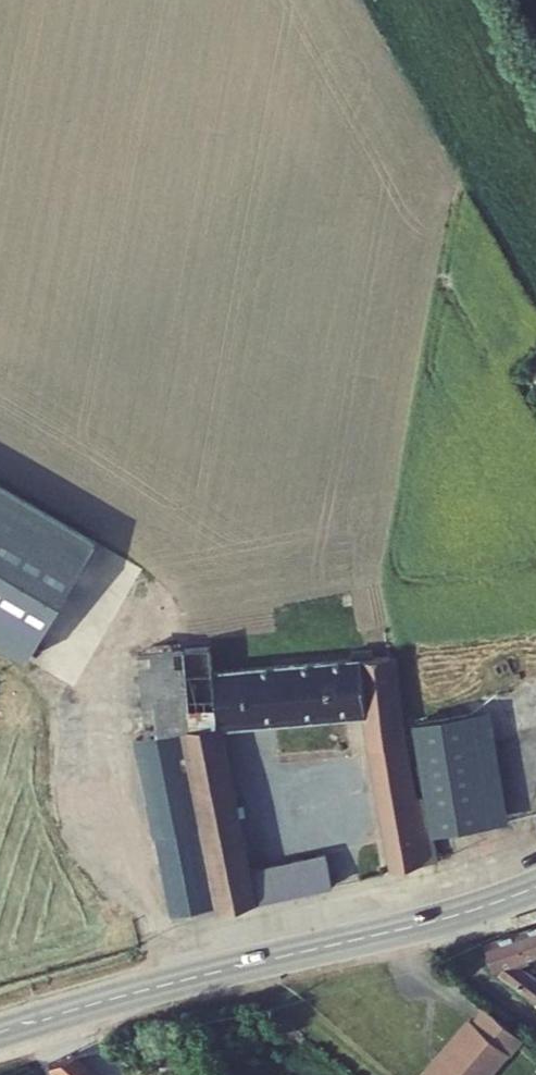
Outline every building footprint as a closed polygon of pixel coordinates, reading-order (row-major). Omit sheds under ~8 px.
[(35,670),(102,555),(0,494),(0,649),(35,670)] [(154,748),(183,739),(219,733),(220,738),(227,736),(214,675),(209,652),(140,667),(154,748)] [(378,657),(214,675),(227,736),(354,714),(387,868),(438,857),(432,832),(411,734),(395,738),(378,657)] [(462,713),(466,731),(488,722),(485,708),(462,713)] [(462,713),(447,716),(455,735),(466,731),(462,713)] [(432,832),(485,821),(466,731),(455,735),(447,716),(409,725),(411,734),(432,832)] [(509,816),(488,722),(466,731),(485,821),(509,816)] [(195,801),(152,811),(174,930),(219,919),(221,924),(330,894),(321,862),(247,883),(220,738),(219,733),(183,739),(195,801)] [(183,739),(154,748),(142,752),(152,811),(195,801),(183,739)] [(467,945),(481,975),(522,1009),(535,992),(501,964),(535,951),(535,921),(467,945)] [(524,1050),(488,1016),(475,1030),(473,1028),(437,1068),(435,1066),(427,1074),(498,1074),(510,1062),(511,1064),(524,1050)] [(61,1059),(41,1067),(46,1074),(72,1074),(61,1059)]
